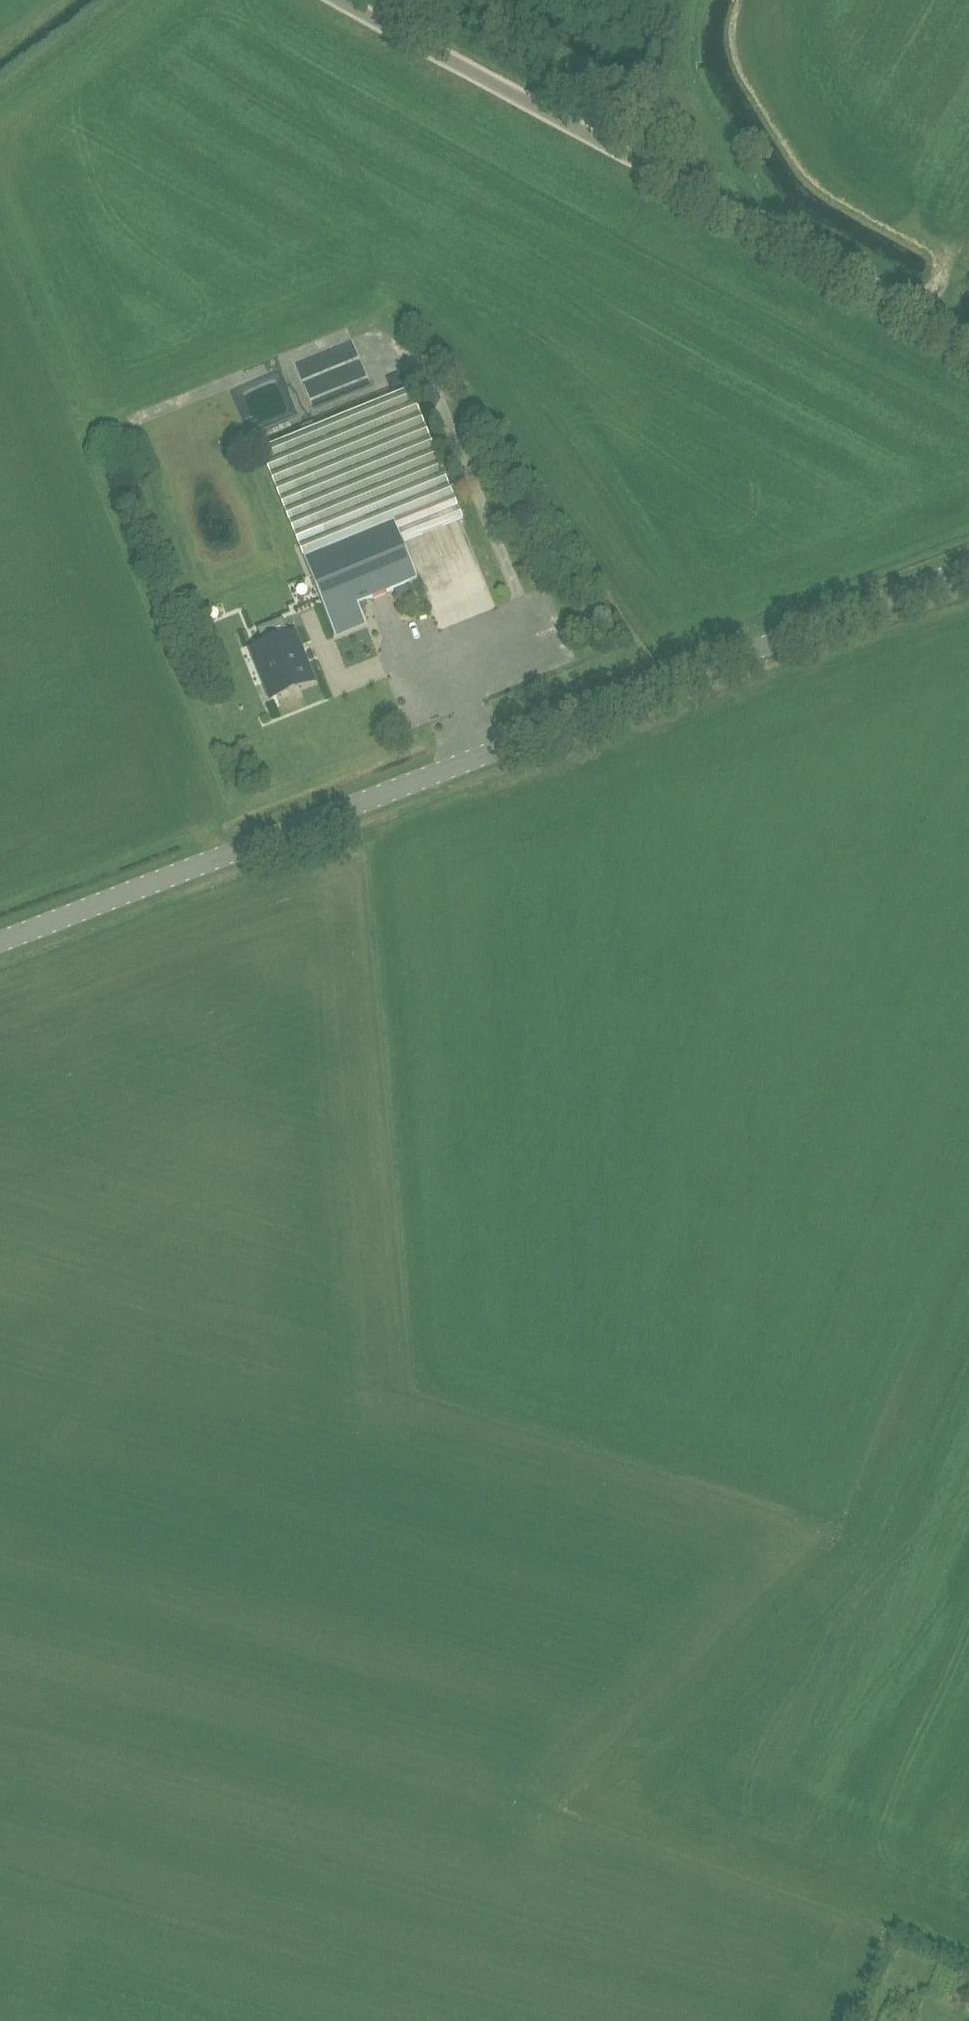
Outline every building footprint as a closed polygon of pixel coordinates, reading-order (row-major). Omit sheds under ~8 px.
[(418,582),(404,546),(464,522),(409,391),(260,452),(304,561),(335,638),(366,625),(358,606),(418,582)] [(250,648),(264,682),(270,679),(278,698),(313,683),(299,647),(305,644),(299,629),(292,632),(286,618),(259,629),(264,642),(250,648)]
